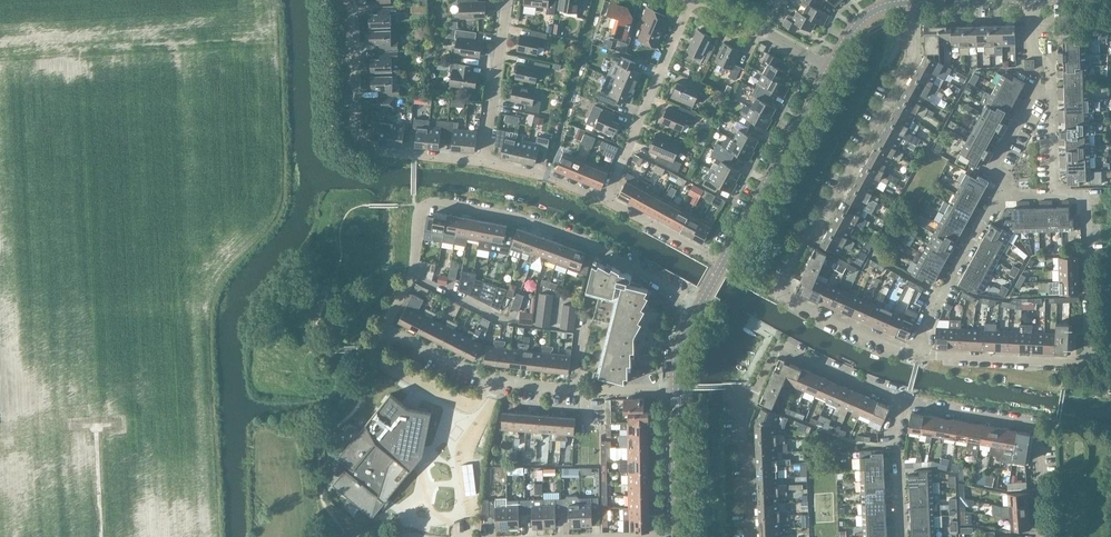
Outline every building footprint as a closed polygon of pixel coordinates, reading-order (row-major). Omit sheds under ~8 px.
[(458,3),(460,3),(461,17),(484,16),(483,1),(478,2),(478,0),(458,0),(458,3)] [(556,0),(525,0),(524,4),(548,6),(547,13),(555,14),(556,0)] [(559,9),(579,13),(581,0),(560,0),(559,9)] [(617,4),(618,1),(614,0),(611,0),(607,14),(617,17),(612,35),(626,39),(633,16),(628,7),(617,4)] [(816,21),(823,25),(828,15),(818,9),(820,2),(817,0),(802,0),(802,1),(800,5),(805,7),(802,12),(803,13),(817,21),(816,21)] [(391,25),(391,13),(397,12),(397,5),(381,6),(381,13),(370,13),(370,26),(391,25)] [(669,16),(647,7),(642,19),(647,21),(639,40),(656,46),(669,16)] [(802,13),(797,10),(793,16),(788,14),(786,18),(782,25),(795,32),(799,25),(811,31),(816,22),(823,25),(816,21),(817,21),(803,13),(802,12),(802,13)] [(940,62),(940,53),(939,43),(939,24),(925,25),(925,54),(940,62)] [(939,24),(939,43),(940,53),(944,53),(944,44),(951,44),(951,46),(952,46),(951,26),(951,24),(939,24)] [(1011,53),(1016,53),(1015,24),(1002,25),(1002,45),(1010,45),(1011,53)] [(1098,24),(1086,25),(1086,38),(1099,38),(1098,24)] [(969,46),(977,46),(976,25),(964,26),(965,55),(969,54),(969,46)] [(989,25),(976,25),(977,46),(985,45),(985,54),(990,54),(989,25)] [(995,45),(1002,45),(1002,25),(989,25),(990,54),(995,54),(995,45)] [(952,46),(960,46),(960,55),(965,55),(964,26),(951,26),(952,46)] [(391,29),(370,30),(371,43),(382,42),(383,49),(398,48),(398,41),(392,42),(391,29)] [(475,40),(477,32),(456,29),(455,38),(457,38),(455,52),(478,56),(480,41),(475,40)] [(537,53),(539,46),(545,47),(548,33),(531,30),(530,36),(521,35),(518,49),(537,53)] [(688,50),(701,57),(699,60),(706,64),(715,46),(709,42),(712,36),(698,30),(688,50)] [(1058,50),(1058,55),(1087,54),(1086,42),(1075,42),(1075,39),(1063,39),(1063,50),(1058,50)] [(724,43),(716,60),(732,68),(728,76),(735,79),(742,67),(735,63),(741,51),(724,43)] [(382,59),(371,59),(371,72),(392,71),(392,58),(398,58),(398,51),(382,51),(382,59)] [(763,72),(769,75),(783,83),(783,82),(788,72),(776,66),(780,59),(768,52),(762,63),(767,66),(763,72)] [(612,66),(619,69),(615,79),(634,87),(637,80),(639,81),(642,73),(631,69),(635,61),(617,53),(612,66)] [(940,62),(925,54),(919,65),(937,75),(941,68),(948,72),(951,68),(943,64),(940,62)] [(1087,65),(1087,54),(1058,55),(1058,60),(1063,60),(1064,70),(1075,69),(1074,65),(1087,65)] [(1025,70),(1034,69),(1034,60),(1024,60),(1025,70)] [(549,71),(550,64),(535,61),(534,67),(518,64),(516,77),(536,82),(539,69),(549,71)] [(476,73),(471,72),(472,65),(452,62),(451,70),(453,70),(451,84),(474,87),(476,73)] [(933,82),(937,75),(919,65),(913,76),(939,90),(941,86),(933,82)] [(1075,77),(1087,77),(1087,65),(1074,65),(1075,69),(1064,70),(1058,70),(1058,77),(1064,76),(1064,82),(1075,81),(1075,77)] [(763,72),(760,78),(755,88),(767,95),(770,89),(784,96),(790,86),(783,82),(783,83),(769,75),(763,72)] [(1027,90),(1030,85),(1025,82),(1014,76),(1012,79),(1003,74),(997,84),(1007,90),(1009,86),(1019,92),(1022,88),(1027,90)] [(392,76),(371,76),(372,89),(383,89),(383,95),(399,95),(399,87),(393,87),(392,76)] [(939,90),(913,76),(907,87),(925,97),(929,90),(936,95),(939,90)] [(1087,77),(1075,77),(1075,81),(1064,82),(1064,87),(1058,87),(1058,93),(1076,92),(1075,88),(1088,88),(1087,77)] [(684,85),(678,82),(672,96),(693,105),(699,91),(702,84),(687,78),(684,85)] [(631,94),(634,87),(615,79),(611,88),(604,85),(598,97),(613,104),(616,96),(630,102),(633,94),(631,94)] [(968,82),(963,93),(978,100),(984,89),(968,82)] [(743,91),(746,86),(740,83),(737,88),(743,91)] [(525,110),(539,113),(542,101),(534,99),(536,89),(514,84),(511,99),(527,103),(525,110)] [(1002,100),(1004,96),(1019,105),(1022,99),(1017,96),(1019,92),(1009,86),(1007,90),(997,84),(992,94),(1002,100)] [(921,104),(925,97),(907,87),(901,99),(926,113),(929,108),(921,104)] [(764,101),(767,95),(755,88),(749,98),(755,101),(751,107),(771,117),(776,107),(764,101)] [(1058,99),(1065,99),(1065,104),(1076,104),(1076,100),(1088,99),(1088,88),(1075,88),(1076,92),(1058,93),(1058,99)] [(992,94),(986,104),(996,110),(998,106),(1009,112),(1011,107),(1016,110),(1019,105),(1004,96),(1002,100),(992,94)] [(395,97),(377,98),(378,109),(394,108),(395,97)] [(588,109),(592,101),(590,100),(589,101),(583,98),(581,101),(577,100),(573,111),(582,114),(584,107),(588,109)] [(926,113),(901,99),(895,110),(913,120),(916,113),(924,117),(926,113)] [(1059,110),(1059,116),(1076,115),(1076,111),(1088,111),(1088,99),(1076,100),(1076,104),(1065,104),(1065,109),(1059,110)] [(986,104),(973,128),(994,139),(999,129),(1004,132),(1008,124),(1003,121),(1009,112),(998,106),(996,110),(986,104)] [(594,105),(589,117),(597,121),(595,128),(614,136),(619,123),(613,120),(615,114),(603,108),(603,109),(594,105)] [(697,112),(683,107),(680,113),(667,108),(661,121),(682,130),(685,122),(691,125),(697,112)] [(740,114),(748,118),(752,121),(766,129),(772,118),(771,117),(751,107),(748,113),(743,110),(740,114)] [(909,127),(913,120),(895,110),(889,121),(914,135),(916,131),(909,127)] [(1076,111),(1076,115),(1059,116),(1059,122),(1065,122),(1065,127),(1077,126),(1077,122),(1089,122),(1088,111),(1076,111)] [(391,143),(393,123),(394,113),(389,113),(388,122),(374,121),(373,132),(380,133),(379,142),(391,143)] [(531,122),(543,125),(545,118),(533,115),(531,122)] [(427,147),(430,147),(439,148),(440,138),(446,138),(448,121),(437,120),(436,127),(429,126),(427,147)] [(734,126),(741,130),(746,132),(749,127),(744,124),(737,120),(734,126)] [(459,122),(448,121),(446,138),(452,139),(452,149),(463,150),(465,129),(458,129),(459,122)] [(889,121),(883,132),(900,142),(904,135),(912,139),(914,135),(889,121)] [(1089,133),(1089,122),(1077,122),(1077,126),(1065,127),(1066,132),(1060,132),(1060,138),(1077,138),(1077,134),(1089,133)] [(403,144),(405,124),(393,123),(391,143),(403,144)] [(415,145),(427,147),(429,126),(417,125),(415,145)] [(737,133),(734,139),(755,150),(753,149),(759,139),(746,132),(741,130),(734,126),(732,130),(737,133)] [(989,159),(993,151),(989,148),(994,139),(973,128),(961,151),(955,162),(965,167),(969,161),(979,166),(984,156),(989,159)] [(477,130),(465,129),(463,150),(475,151),(477,130)] [(510,132),(498,129),(495,145),(503,147),(501,156),(512,158),(517,138),(509,136),(510,132)] [(883,132),(876,143),(902,157),(904,153),(896,149),(900,142),(883,132)] [(585,133),(581,143),(592,148),(596,137),(585,133)] [(671,139),(657,133),(652,144),(650,150),(658,153),(655,160),(678,171),(682,163),(674,159),(681,141),(672,137),(671,139)] [(1077,138),(1060,138),(1060,145),(1066,144),(1066,150),(1078,149),(1077,145),(1089,145),(1089,133),(1077,134),(1077,138)] [(548,151),(549,139),(537,136),(536,142),(529,141),(524,161),(536,164),(536,162),(545,163),(548,151)] [(732,159),(735,153),(749,161),(755,150),(734,139),(727,136),(722,145),(717,143),(714,149),(732,159)] [(529,141),(517,138),(512,158),(524,161),(529,141)] [(940,152),(944,145),(937,141),(933,148),(940,152)] [(608,150),(608,151),(616,154),(619,147),(607,142),(604,149),(608,150)] [(888,164),(892,157),(899,161),(902,157),(876,143),(870,154),(888,164)] [(1089,145),(1077,145),(1078,149),(1066,150),(1066,155),(1060,155),(1060,161),(1078,160),(1078,156),(1090,156),(1089,145)] [(720,165),(716,171),(737,182),(736,181),(741,171),(729,165),(732,159),(714,149),(711,155),(716,158),(714,162),(720,165)] [(576,156),(577,152),(573,150),(572,154),(564,151),(556,170),(568,174),(576,156)] [(870,154),(864,166),(890,179),(892,175),(884,171),(888,164),(870,154)] [(568,174),(579,179),(587,160),(576,156),(568,174)] [(1067,167),(1067,172),(1078,172),(1078,168),(1090,167),(1090,156),(1078,156),(1078,160),(1060,161),(1061,167),(1067,167)] [(579,179),(590,183),(598,165),(587,160),(579,179)] [(602,188),(603,185),(609,170),(598,165),(590,183),(602,188)] [(887,184),(890,179),(864,166),(858,177),(876,186),(879,180),(887,184)] [(1078,168),(1078,172),(1067,172),(1067,184),(1079,184),(1079,180),(1090,179),(1090,183),(1102,183),(1101,170),(1090,171),(1090,167),(1078,168)] [(711,168),(708,174),(702,185),(715,192),(718,185),(731,193),(737,182),(716,171),(711,168)] [(618,196),(629,201),(639,184),(633,181),(635,177),(627,173),(624,178),(627,179),(618,196)] [(989,180),(981,176),(978,174),(976,178),(967,173),(961,183),(971,189),(973,185),(989,194),(992,188),(986,185),(989,180)] [(858,177),(852,188),(877,202),(880,198),(872,193),(876,186),(858,177)] [(629,201),(640,207),(649,190),(652,185),(641,179),(639,184),(629,201)] [(989,194),(973,185),(971,189),(961,183),(956,193),(966,199),(968,195),(978,201),(980,196),(986,199),(989,194)] [(875,206),(877,202),(852,188),(846,199),(869,212),(873,205),(875,206)] [(660,196),(649,190),(640,207),(650,213),(660,196)] [(715,195),(704,190),(701,196),(711,201),(715,195)] [(978,201),(968,195),(966,199),(956,193),(950,203),(960,209),(962,205),(978,214),(981,208),(976,205),(978,201)] [(650,213),(661,219),(670,201),(660,196),(650,213)] [(869,212),(846,199),(840,210),(865,224),(867,220),(860,216),(863,209),(869,212)] [(1069,200),(1063,200),(1063,206),(1057,207),(1058,218),(1062,218),(1062,230),(1074,229),(1074,217),(1070,217),(1069,206),(1069,200)] [(681,207),(670,201),(661,219),(671,224),(681,207)] [(1011,208),(1012,219),(1016,219),(1017,231),(1028,231),(1028,219),(1024,219),(1023,201),(1017,202),(1017,208),(1011,208)] [(1029,201),(1023,201),(1024,219),(1028,219),(1028,231),(1039,230),(1039,218),(1035,218),(1035,207),(1030,207),(1029,201)] [(1051,230),(1050,218),(1046,218),(1046,201),(1040,201),(1040,207),(1035,207),(1035,218),(1039,218),(1039,230),(1051,230)] [(1051,230),(1062,230),(1062,218),(1058,218),(1057,207),(1052,207),(1052,201),(1046,201),(1046,218),(1050,218),(1051,230)] [(955,219),(957,215),(967,221),(970,216),(975,219),(978,214),(962,205),(960,209),(950,203),(945,213),(955,219)] [(671,224),(682,230),(691,213),(681,207),(671,224)] [(865,224),(840,210),(834,221),(851,231),(855,224),(863,228),(865,224)] [(443,241),(444,234),(448,214),(435,211),(434,217),(427,215),(424,231),(433,232),(432,237),(435,241),(442,242),(443,241)] [(682,230),(692,236),(702,218),(691,213),(682,230)] [(955,219),(945,213),(939,223),(950,229),(952,225),(967,234),(970,228),(965,225),(967,221),(957,215),(955,219)] [(460,216),(448,214),(444,234),(443,241),(454,244),(460,216)] [(468,239),(472,218),(460,216),(454,244),(466,246),(468,239)] [(468,239),(479,241),(483,220),(472,218),(468,239)] [(702,218),(692,236),(703,242),(713,224),(702,218)] [(1017,231),(1016,219),(1012,219),(1006,219),(1003,225),(1013,231),(1017,231)] [(490,251),(491,243),(495,223),(483,220),(479,241),(478,248),(490,251)] [(847,238),(851,231),(834,221),(827,232),(853,246),(855,242),(847,238)] [(510,249),(510,248),(516,234),(506,230),(507,225),(495,223),(491,243),(490,251),(508,254),(510,249)] [(964,239),(967,234),(952,225),(950,229),(939,223),(934,233),(944,239),(946,235),(956,241),(959,236),(964,239)] [(1001,229),(991,223),(985,234),(995,239),(997,236),(1008,241),(1013,231),(1003,225),(1001,229)] [(511,248),(522,252),(529,232),(518,228),(516,234),(510,248),(511,248)] [(541,236),(529,232),(522,252),(529,254),(527,261),(531,262),(534,256),(541,236)] [(853,246),(827,232),(821,244),(839,254),(843,246),(850,250),(853,246)] [(954,245),(956,241),(946,235),(944,239),(934,233),(928,243),(939,249),(941,245),(956,254),(959,248),(954,245)] [(990,249),(992,246),(1002,251),(1008,241),(997,236),(995,239),(985,234),(980,244),(990,249)] [(552,240),(541,236),(534,256),(545,260),(547,256),(546,256),(552,240)] [(546,256),(547,256),(545,260),(556,264),(563,244),(552,240),(546,256)] [(568,268),(569,264),(575,246),(569,243),(568,246),(563,244),(556,264),(568,268)] [(939,249),(928,243),(923,253),(933,258),(935,255),(945,261),(948,256),(953,259),(956,254),(941,245),(939,249)] [(1011,247),(1024,259),(1027,255),(1014,243),(1011,247)] [(990,249),(980,244),(975,254),(985,259),(987,256),(997,261),(1002,251),(992,246),(990,249)] [(580,268),(580,272),(587,274),(591,259),(585,257),(586,252),(582,250),(582,248),(575,246),(569,264),(568,268),(578,271),(579,268),(580,268)] [(816,278),(825,258),(827,253),(815,248),(796,291),(808,296),(814,282),(816,278)] [(867,255),(859,251),(853,261),(861,266),(867,255)] [(928,268),(930,265),(945,273),(948,268),(943,265),(945,261),(935,255),(933,258),(923,253),(918,263),(928,268)] [(992,271),(997,261),(987,256),(985,259),(975,254),(969,264),(980,269),(981,266),(992,271)] [(1059,269),(1078,269),(1078,256),(1059,257),(1059,269)] [(603,260),(596,257),(594,260),(587,289),(600,292),(593,318),(613,323),(599,374),(629,382),(629,369),(632,369),(632,356),(635,356),(635,338),(637,331),(645,316),(642,314),(649,303),(646,301),(652,290),(651,290),(627,284),(628,281),(631,280),(632,278),(632,276),(630,274),(620,272),(621,270),(607,263),(606,266),(601,263),(603,260)] [(848,269),(851,264),(843,260),(840,264),(848,269)] [(426,269),(435,271),(436,264),(428,262),(426,269)] [(458,269),(459,263),(451,262),(450,268),(451,268),(449,277),(455,278),(457,269),(458,269)] [(918,263),(912,273),(923,279),(925,276),(934,281),(937,276),(942,279),(945,273),(930,265),(928,268),(918,263)] [(969,264),(964,274),(974,279),(976,276),(986,281),(992,271),(981,266),(980,269),(969,264)] [(1059,269),(1059,281),(1079,281),(1078,269),(1059,269)] [(458,289),(470,294),(474,273),(462,271),(458,289)] [(470,294),(481,300),(484,281),(476,278),(476,273),(474,273),(470,294)] [(958,284),(965,288),(969,290),(971,287),(980,292),(986,281),(976,276),(974,279),(964,274),(958,284)] [(438,277),(436,283),(449,286),(451,280),(438,277)] [(816,278),(814,282),(808,296),(819,301),(826,283),(816,278)] [(481,300),(490,305),(497,286),(484,281),(481,300)] [(1079,281),(1059,281),(1048,282),(1049,294),(1079,293),(1079,281)] [(819,301),(830,306),(837,288),(826,283),(819,301)] [(572,293),(581,295),(584,286),(575,284),(572,293)] [(507,289),(497,286),(490,305),(500,309),(507,289)] [(841,310),(848,293),(837,288),(830,306),(841,310)] [(410,326),(418,311),(424,299),(413,293),(399,321),(410,326)] [(511,308),(519,311),(524,295),(516,293),(511,308)] [(536,325),(549,327),(553,295),(540,293),(536,325)] [(841,310),(852,315),(859,297),(848,293),(841,310)] [(852,315),(863,320),(870,302),(859,297),(852,315)] [(881,307),(870,302),(863,320),(874,325),(881,307)] [(953,306),(947,302),(944,307),(950,311),(953,306)] [(560,328),(574,330),(577,306),(563,304),(560,328)] [(892,312),(882,307),(881,307),(874,325),(884,329),(892,312)] [(425,314),(418,311),(410,326),(421,332),(431,310),(426,308),(425,311),(426,313),(425,314)] [(421,332),(431,337),(439,322),(432,318),(433,317),(435,316),(436,313),(431,310),(421,332)] [(526,317),(520,316),(519,323),(531,324),(533,313),(526,312),(526,317)] [(903,316),(892,312),(884,329),(895,334),(903,316)] [(907,339),(915,321),(903,316),(895,334),(907,339)] [(431,337),(442,342),(453,321),(448,319),(446,321),(447,324),(446,325),(439,322),(431,337)] [(442,342),(453,348),(460,333),(453,329),(454,327),(456,327),(458,324),(453,321),(442,342)] [(1069,323),(1056,322),(1055,333),(1054,352),(1068,353),(1069,323)] [(1021,324),(1020,331),(1019,350),(1031,351),(1032,332),(1033,324),(1021,324)] [(949,327),(936,327),(935,346),(948,347),(949,327)] [(948,347),(960,347),(961,328),(949,327),(948,347)] [(960,347),(972,348),(972,329),(961,328),(960,347)] [(972,348),(983,349),(984,329),(972,329),(972,348)] [(983,349),(995,349),(996,330),(984,329),(983,349)] [(453,348),(463,353),(474,332),(469,330),(468,332),(468,335),(468,336),(460,333),(453,348)] [(1008,330),(996,330),(995,349),(1007,350),(1008,330)] [(1020,331),(1008,330),(1007,350),(1019,350),(1020,331)] [(479,335),(474,332),(463,353),(474,359),(482,344),(475,340),(476,338),(478,337),(479,335)] [(1044,332),(1032,332),(1031,351),(1043,352),(1044,332)] [(1055,333),(1044,332),(1043,352),(1054,352),(1055,333)] [(494,342),(495,344),(495,346),(487,345),(485,362),(497,363),(500,340),(494,339),(494,342)] [(506,341),(500,340),(497,363),(509,365),(511,348),(503,347),(503,345),(505,344),(506,341)] [(509,365),(521,366),(524,343),(518,342),(518,345),(519,347),(519,349),(511,348),(509,365)] [(533,368),(535,351),(527,350),(527,348),(529,346),(529,343),(524,343),(521,366),(533,368)] [(533,368),(545,369),(548,346),(542,345),(542,348),(543,350),(543,352),(535,351),(533,368)] [(545,369),(557,371),(559,354),(551,353),(551,351),(553,349),(553,346),(548,346),(545,369)] [(559,354),(557,371),(569,372),(572,348),(566,348),(566,351),(567,353),(567,355),(559,354)] [(783,381),(791,363),(779,358),(760,401),(773,407),(775,402),(784,381),(783,381)] [(397,378),(401,365),(388,361),(383,374),(397,378)] [(802,368),(791,363),(783,381),(784,381),(794,386),(802,368)] [(794,386),(803,390),(805,390),(813,373),(802,368),(794,386)] [(805,390),(816,395),(824,377),(813,373),(805,390)] [(835,382),(824,377),(816,395),(827,400),(835,382)] [(846,387),(835,382),(827,400),(838,405),(846,387)] [(846,387),(838,405),(849,410),(857,392),(846,387)] [(868,397),(857,392),(849,410),(860,414),(868,397)] [(340,476),(333,484),(373,517),(393,491),(412,468),(423,455),(425,447),(432,412),(408,407),(390,393),(379,407),(360,431),(338,458),(340,459),(335,474),(340,476)] [(860,414),(871,419),(879,401),(868,397),(860,414)] [(624,399),(624,411),(629,411),(644,411),(644,398),(624,399)] [(890,406),(880,402),(879,401),(871,419),(882,424),(890,406)] [(783,406),(781,411),(790,414),(792,409),(783,406)] [(781,414),(762,407),(755,423),(756,427),(776,426),(781,414)] [(649,410),(644,411),(629,411),(629,422),(629,423),(648,423),(650,423),(649,410)] [(503,412),(502,429),(510,429),(510,431),(508,433),(508,436),(513,436),(515,413),(503,412)] [(908,431),(920,433),(923,415),(911,412),(908,431)] [(518,430),(526,431),(527,414),(515,413),(513,436),(519,437),(519,434),(518,432),(518,430)] [(532,438),(537,438),(539,415),(527,414),(526,431),(534,431),(534,433),(532,435),(532,438)] [(542,432),(550,433),(551,416),(539,415),(537,438),(543,439),(543,436),(542,434),(542,432)] [(919,439),(926,440),(925,442),(931,443),(932,435),(935,417),(923,415),(920,433),(919,439)] [(563,417),(551,416),(550,433),(558,433),(558,435),(556,437),(556,440),(561,440),(563,417)] [(567,441),(567,438),(566,436),(566,434),(574,435),(576,418),(563,417),(561,440),(567,441)] [(932,435),(944,437),(947,419),(935,417),(932,435)] [(959,421),(947,419),(944,437),(956,440),(959,421)] [(971,423),(959,421),(956,440),(968,441),(971,423)] [(629,422),(628,422),(621,423),(621,429),(628,429),(628,435),(648,435),(648,423),(629,423),(629,422)] [(979,443),(983,425),(971,423),(968,441),(966,449),(973,450),(972,453),(973,455),(977,456),(979,443)] [(995,427),(983,425),(979,443),(991,445),(995,427)] [(776,434),(776,426),(756,427),(756,440),(785,439),(785,434),(776,434)] [(1002,455),(1003,447),(1006,429),(995,427),(991,445),(990,454),(996,455),(996,458),(997,460),(1001,461),(1002,455)] [(451,473),(460,434),(439,429),(431,469),(451,473)] [(1018,431),(1006,429),(1003,447),(1002,455),(1005,456),(1007,454),(1008,448),(1014,449),(1015,449),(1018,431)] [(1013,460),(1025,462),(1026,462),(1027,455),(1030,455),(1031,446),(1028,445),(1030,433),(1018,431),(1015,449),(1014,449),(1013,460)] [(648,447),(648,435),(628,435),(628,447),(648,447)] [(788,451),(787,443),(785,443),(785,439),(756,440),(757,452),(777,452),(788,451)] [(628,447),(628,459),(648,458),(648,447),(628,447)] [(920,451),(917,451),(916,457),(916,462),(913,462),(914,467),(922,466),(921,462),(922,458),(921,458),(921,456),(920,454),(920,451)] [(777,459),(777,452),(757,452),(757,465),(786,464),(790,464),(790,459),(777,459)] [(884,458),(883,452),(860,453),(861,469),(872,468),(872,464),(890,463),(890,457),(884,458)] [(905,467),(914,467),(913,462),(916,462),(916,457),(909,457),(909,459),(905,459),(905,467)] [(949,459),(941,457),(940,463),(939,468),(946,470),(949,459)] [(648,458),(628,459),(620,459),(620,460),(619,462),(618,464),(618,466),(619,468),(620,471),(628,471),(649,470),(648,458)] [(952,462),(951,470),(955,472),(959,472),(959,471),(964,471),(963,463),(958,463),(952,462)] [(473,463),(462,464),(465,491),(465,495),(476,494),(476,489),(473,463)] [(872,464),(872,468),(861,469),(861,480),(873,480),(872,476),(884,475),(884,470),(890,470),(890,463),(872,464)] [(786,469),(786,464),(757,465),(758,478),(778,477),(778,469),(786,469)] [(920,470),(920,474),(909,474),(909,486),(921,486),(921,482),(933,481),(932,469),(920,470)] [(649,482),(649,470),(628,471),(628,475),(624,475),(625,483),(629,483),(649,482)] [(977,483),(984,485),(986,480),(986,475),(979,473),(977,483)] [(873,491),(873,487),(891,486),(891,480),(885,480),(884,475),(872,476),(873,480),(861,480),(862,492),(873,491)] [(986,480),(984,485),(992,486),(995,477),(986,475),(986,480)] [(758,478),(758,490),(787,489),(787,484),(778,485),(778,477),(758,478)] [(933,493),(933,481),(921,482),(921,486),(909,486),(910,498),(922,497),(921,493),(933,493)] [(649,494),(649,482),(629,483),(629,495),(649,494)] [(847,493),(847,484),(838,484),(838,493),(847,493)] [(891,492),(891,486),(873,487),(873,491),(862,492),(862,503),(874,502),(873,498),(885,498),(885,493),(891,492)] [(788,494),(787,489),(758,490),(759,503),(779,502),(779,495),(788,494)] [(1008,493),(1009,505),(1028,504),(1027,492),(1008,493)] [(933,493),(921,493),(922,497),(910,498),(910,509),(922,509),(922,505),(934,504),(933,493)] [(649,506),(649,494),(629,495),(629,507),(649,506)] [(580,504),(580,498),(577,495),(568,496),(569,498),(562,498),(562,513),(569,512),(569,528),(581,527),(581,526),(580,504)] [(592,503),(580,504),(581,526),(593,525),(592,512),(599,511),(598,497),(591,497),(592,503)] [(489,515),(496,515),(496,530),(508,530),(508,528),(507,506),(507,498),(496,498),(496,500),(489,501),(489,515)] [(543,499),(544,505),(544,527),(545,527),(556,526),(556,513),(562,513),(562,498),(543,499)] [(874,514),(874,510),(892,509),(892,503),(886,503),(885,498),(873,498),(874,502),(862,503),(863,514),(874,514)] [(970,506),(970,504),(975,505),(976,501),(969,499),(969,498),(965,498),(959,498),(960,507),(970,506)] [(519,514),(526,514),(525,499),(513,500),(514,506),(507,506),(508,528),(520,528),(519,514)] [(544,505),(543,499),(525,499),(526,514),(532,513),(533,529),(545,528),(545,527),(544,527),(544,505)] [(780,510),(779,502),(759,503),(759,516),(788,515),(788,510),(780,510)] [(923,520),(923,516),(934,515),(934,504),(922,505),(922,509),(910,509),(911,520),(923,520)] [(1028,504),(1009,505),(1001,506),(1002,517),(1010,518),(1010,517),(1029,516),(1028,504)] [(623,507),(623,519),(629,519),(649,518),(649,506),(629,507),(623,507)] [(892,515),(892,509),(874,510),(874,514),(863,514),(863,526),(875,525),(875,521),(886,520),(886,515),(892,515)] [(780,528),(780,520),(789,520),(788,515),(759,516),(760,529),(780,528)] [(935,527),(934,515),(923,516),(923,520),(911,520),(911,532),(923,531),(923,527),(935,527)] [(1030,528),(1029,516),(1010,517),(1010,518),(1011,530),(1030,528)] [(629,532),(649,531),(649,518),(629,519),(623,519),(623,532),(629,532)] [(864,536),(875,536),(875,532),(893,531),(893,525),(887,526),(886,520),(875,521),(875,525),(863,526),(864,536)] [(935,527),(923,527),(923,531),(911,532),(912,536),(935,536),(935,527)] [(760,536),(789,536),(789,535),(781,536),(780,528),(760,529),(760,536)]
